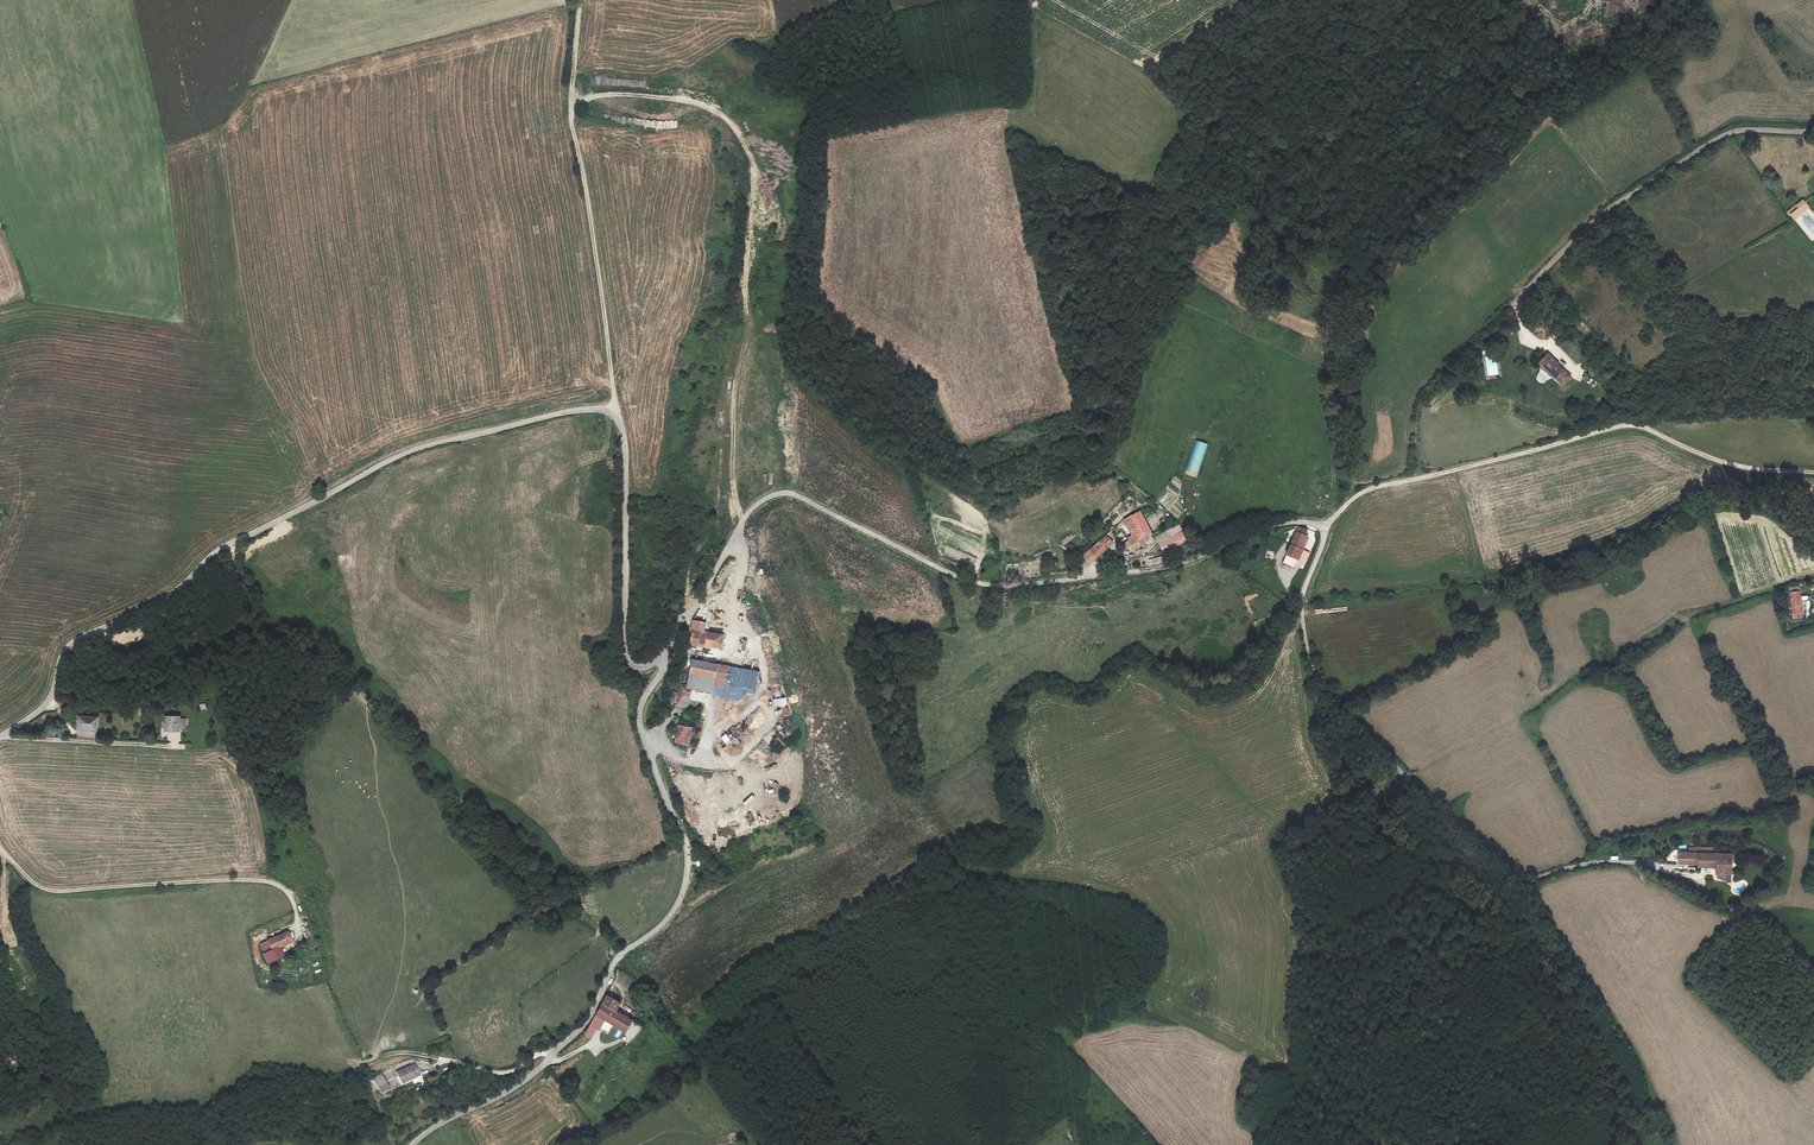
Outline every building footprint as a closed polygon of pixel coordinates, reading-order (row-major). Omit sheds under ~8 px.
[(1808,207),(1802,200),(1787,213),(1793,219),(1808,207)] [(1557,368),(1560,365),(1548,356),(1540,364),(1564,385),(1572,376),(1564,369),(1561,372),(1557,368)] [(1497,363),(1487,364),(1487,376),(1498,375),(1497,363)] [(1587,374),(1582,377),(1585,382),(1590,379),(1587,374)] [(1184,475),(1197,478),(1207,444),(1194,440),(1184,475)] [(1163,497),(1161,502),(1168,506),(1171,502),(1163,497)] [(1139,511),(1124,520),(1135,535),(1129,539),(1129,541),(1123,545),(1125,549),(1128,547),(1132,553),(1149,543),(1146,537),(1151,534),(1139,511)] [(1187,536),(1181,527),(1159,539),(1166,548),(1187,536)] [(1297,562),(1309,535),(1307,534),(1307,531),(1300,528),(1299,528),(1286,557),(1297,562)] [(1098,542),(1105,549),(1113,544),(1106,535),(1098,542)] [(1105,549),(1098,542),(1081,555),(1084,560),(1082,563),(1086,566),(1088,565),(1105,549)] [(1789,588),(1793,618),(1803,617),(1799,586),(1789,588)] [(692,630),(703,632),(705,630),(706,623),(694,621),(692,630)] [(703,632),(692,630),(691,645),(711,649),(712,647),(721,649),(722,647),(723,635),(703,632)] [(686,688),(722,695),(728,667),(692,660),(686,688)] [(728,667),(722,695),(745,700),(747,690),(755,691),(759,673),(728,667)] [(678,691),(671,688),(666,702),(673,704),(678,691)] [(98,717),(78,716),(77,730),(97,731),(98,717)] [(180,731),(180,729),(186,729),(186,719),(180,719),(180,718),(165,718),(164,730),(180,731)] [(693,729),(680,727),(677,743),(689,745),(693,729)] [(720,738),(726,745),(732,740),(726,733),(720,738)] [(1679,864),(1697,864),(1698,853),(1689,853),(1679,853),(1679,864)] [(1698,853),(1697,864),(1698,868),(1717,868),(1717,878),(1726,878),(1726,874),(1731,875),(1731,861),(1735,861),(1735,854),(1714,854),(1698,853)] [(280,946),(293,941),(289,931),(261,944),(265,953),(263,954),(267,963),(284,956),(280,946)] [(324,965),(322,958),(304,963),(306,969),(324,965)] [(606,997),(602,1003),(618,1012),(621,1006),(606,997)] [(618,1012),(602,1003),(585,1034),(591,1038),(596,1029),(599,1031),(605,1020),(627,1032),(634,1021),(618,1012)] [(415,1064),(398,1071),(403,1083),(420,1075),(415,1064)] [(381,1074),(374,1078),(382,1091),(389,1087),(381,1074)]
